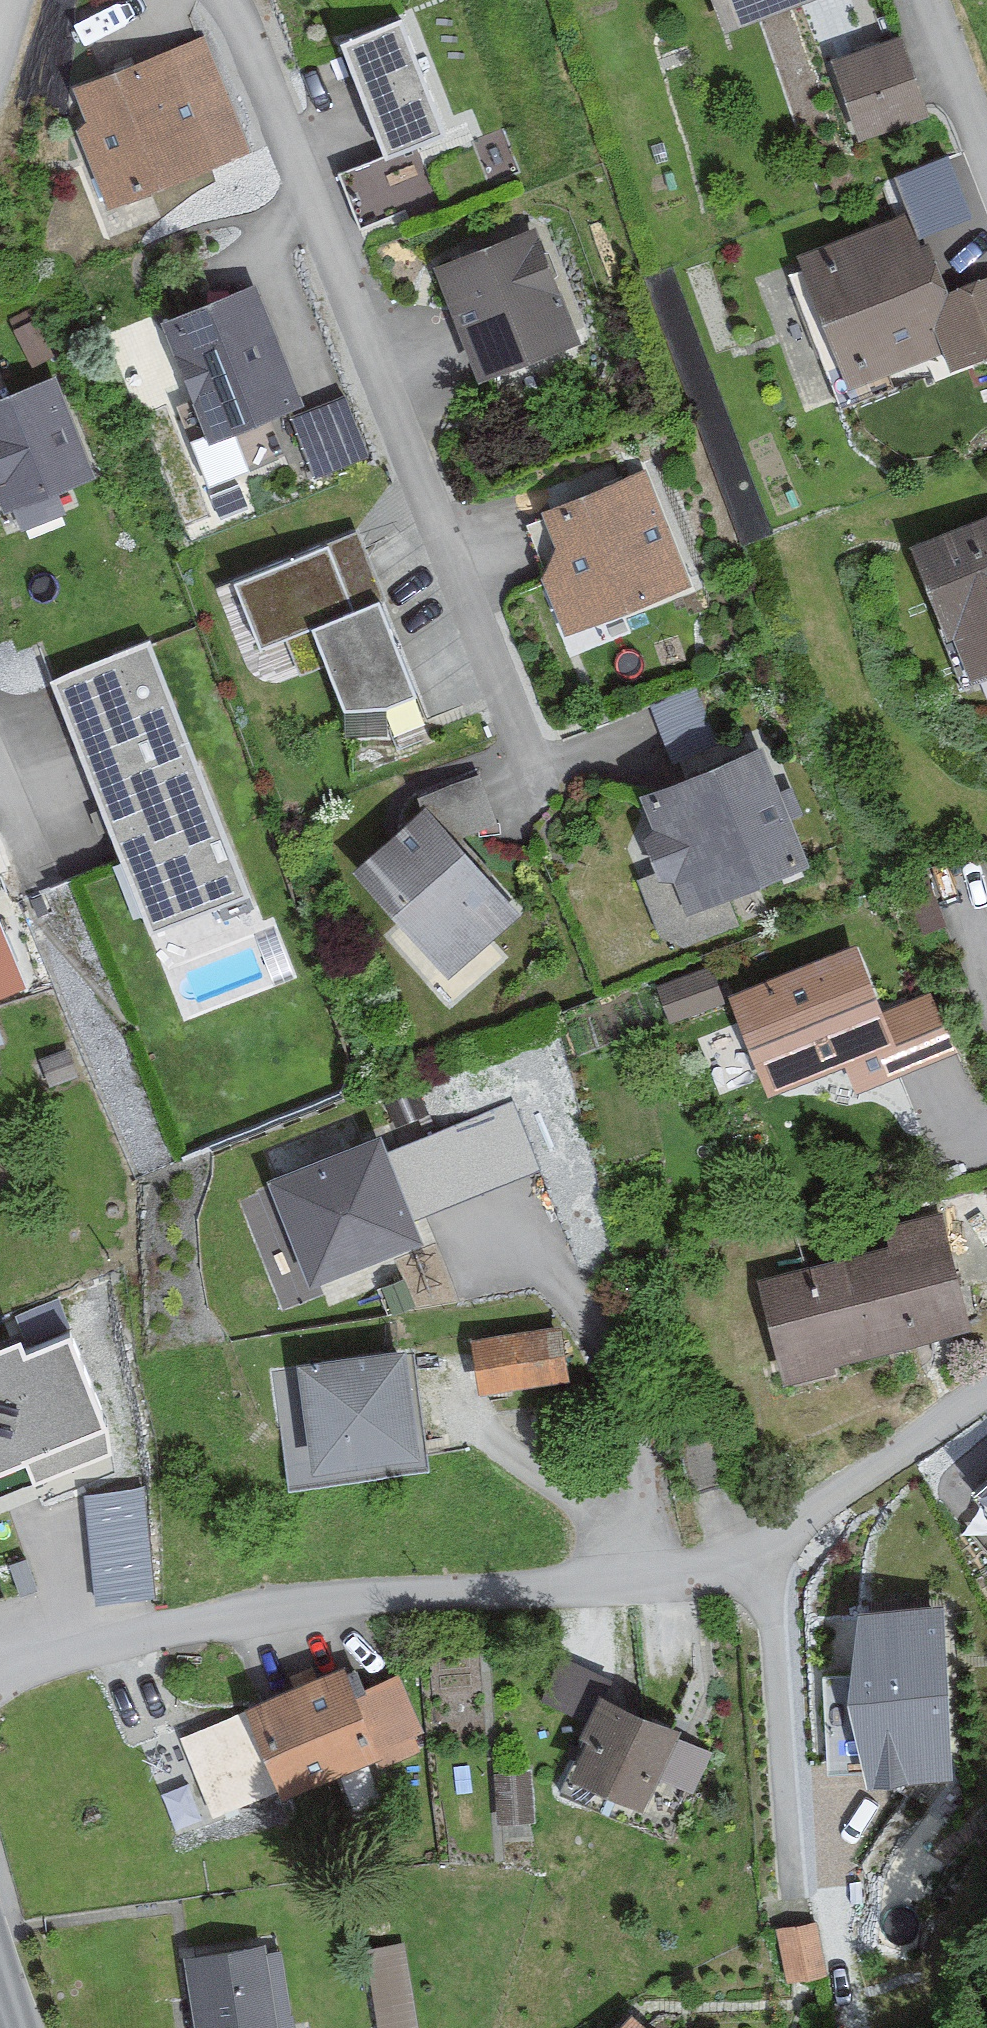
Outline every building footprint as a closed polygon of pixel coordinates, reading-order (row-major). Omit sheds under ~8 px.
[(731,29),(805,0),(720,0),(731,29)] [(452,131),(405,19),(343,45),(391,157),(452,131)] [(928,112),(901,38),(834,62),(862,137),(928,112)] [(91,128),(81,132),(109,208),(245,157),(201,40),(76,86),(91,128)] [(401,213),(379,159),(337,176),(359,230),(401,213)] [(931,228),(946,278),(986,266),(986,214),(986,212),(931,228)] [(943,294),(911,214),(802,257),(853,385),(948,348),(956,367),(986,355),(986,277),(943,294)] [(574,338),(532,230),(438,267),(480,374),(574,338)] [(303,404),(259,285),(170,317),(214,437),(303,404)] [(53,378),(5,396),(0,384),(0,496),(5,508),(90,475),(53,378)] [(363,449),(340,398),(290,420),(313,472),(363,449)] [(555,546),(544,578),(567,634),(686,585),(640,472),(541,512),(555,546)] [(986,670),(986,517),(914,546),(957,654),(969,649),(979,673),(986,670)] [(409,678),(354,527),(240,568),(261,626),(317,606),(351,699),(409,678)] [(249,899),(149,640),(52,677),(153,936),(249,899)] [(814,868),(765,750),(646,799),(661,835),(648,840),(662,876),(642,884),(672,956),(765,918),(755,893),(814,868)] [(443,783),(462,833),(499,819),(480,769),(443,783)] [(523,917),(426,811),(355,875),(452,981),(523,917)] [(27,988),(6,910),(0,911),(0,995),(27,988)] [(900,1074),(856,957),(753,997),(791,1096),(852,1073),(858,1090),(900,1074)] [(721,1005),(710,974),(659,992),(670,1023),(721,1005)] [(432,1209),(543,1168),(517,1100),(406,1141),(432,1209)] [(278,1183),(318,1286),(427,1243),(386,1140),(278,1183)] [(966,1334),(939,1216),(880,1229),(886,1252),(762,1280),(787,1389),(870,1370),(867,1357),(966,1334)] [(67,1321),(21,1339),(16,1326),(0,1332),(0,1444),(100,1404),(67,1321)] [(552,1335),(479,1342),(484,1395),(557,1388),(552,1335)] [(417,1352),(309,1368),(325,1473),(432,1457),(417,1352)] [(95,1601),(154,1597),(148,1487),(89,1490),(95,1601)] [(939,1599),(863,1597),(850,1676),(871,1761),(946,1764),(939,1599)] [(644,1810),(679,1728),(602,1695),(608,1681),(557,1660),(537,1706),(590,1728),(568,1778),(644,1810)] [(354,1693),(345,1668),(253,1700),(285,1791),(414,1746),(391,1680),(354,1693)] [(527,1823),(526,1773),(494,1774),(495,1824),(527,1823)] [(804,1927),(771,1931),(778,1983),(810,1979),(804,1927)] [(379,2027),(417,2027),(412,1940),(374,1942),(379,2027)] [(189,1957),(201,2027),(280,2027),(266,1945),(189,1957)] [(626,2014),(615,2027),(643,2027),(626,2014)]
